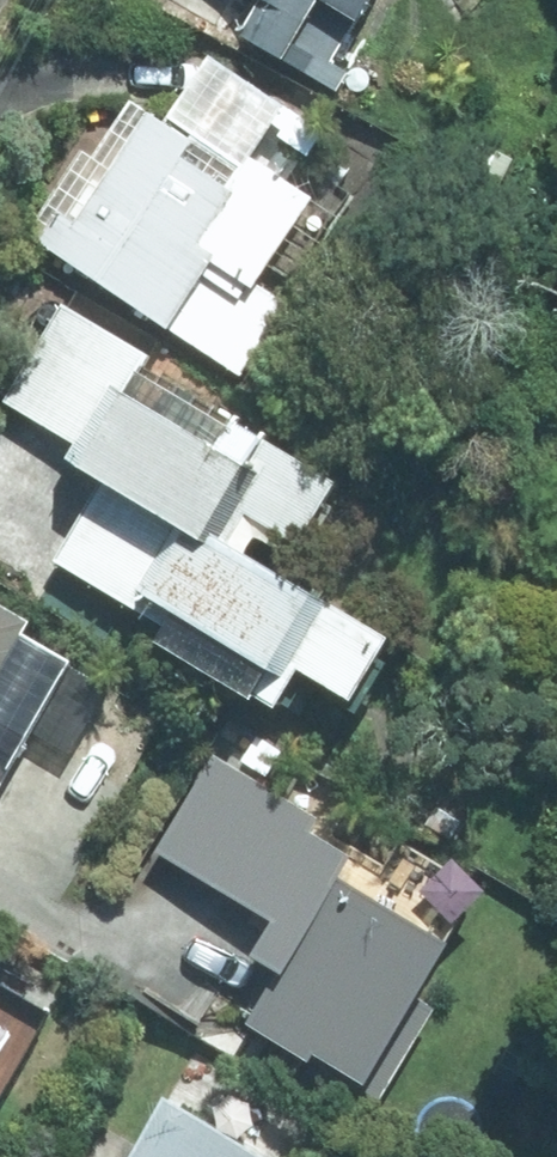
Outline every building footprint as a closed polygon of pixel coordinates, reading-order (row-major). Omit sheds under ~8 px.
[(274,9),(254,42),(303,73),(343,9),(385,35),(402,0),(259,0),(274,9)] [(47,247),(233,371),(230,376),(249,389),(298,313),(272,295),(327,209),(263,166),(254,180),(162,118),(88,232),(67,217),(47,247)] [(315,119),(296,145),(322,167),(343,141),(315,119)] [(60,568),(184,641),(175,656),(282,720),(284,717),(298,726),(323,684),(381,719),(417,659),(248,557),(266,525),(325,562),(363,499),(156,375),(141,401),(132,395),(154,359),(69,309),(12,406),(84,448),(73,467),(107,487),(60,568)] [(52,617),(0,587),(0,706),(52,617)] [(217,770),(168,845),(278,916),(258,947),(294,970),(267,1012),(355,1069),(435,945),(336,882),(344,852),(217,770)] [(433,829),(460,846),(473,825),(446,808),(433,829)] [(142,1156),(301,1156),(306,1149),(189,1080),(142,1156)]
